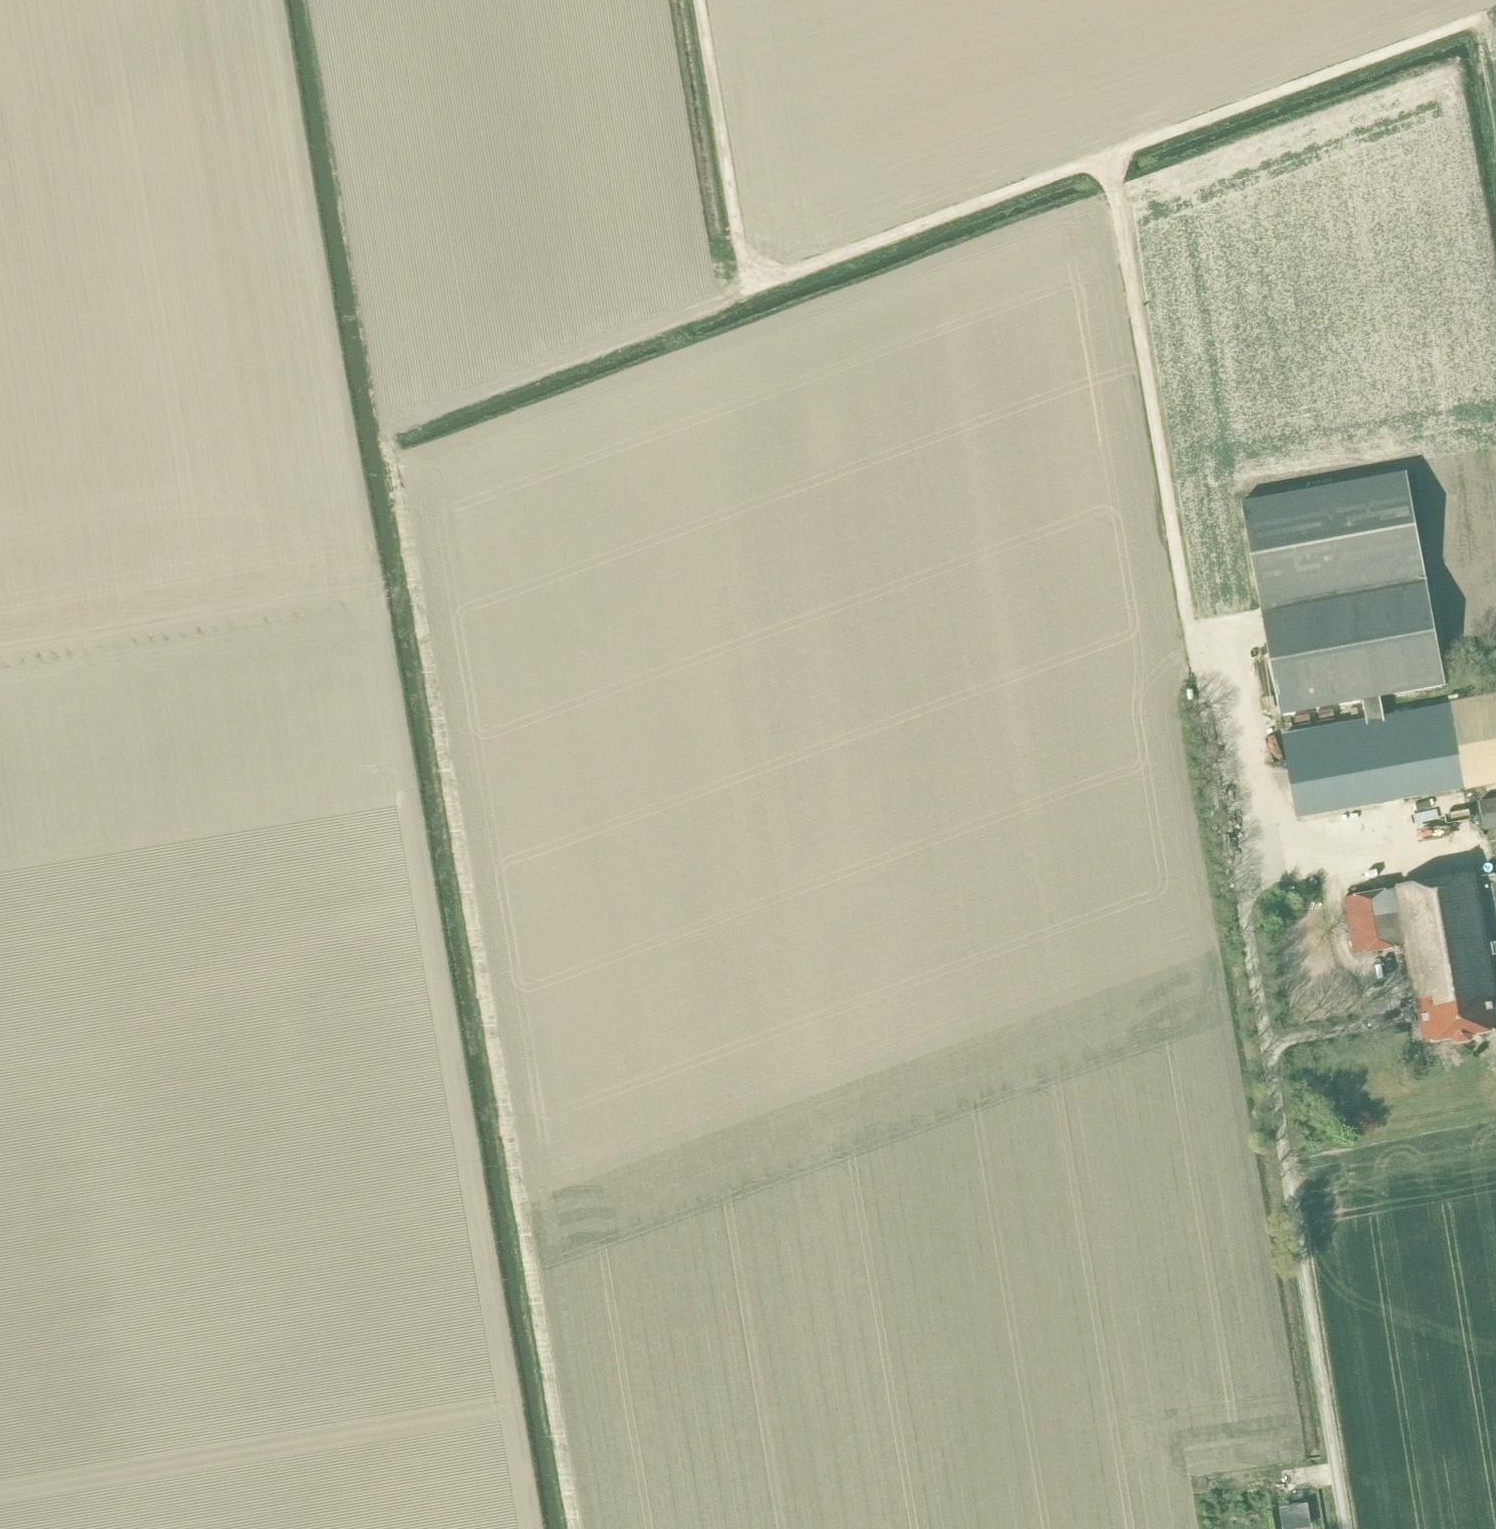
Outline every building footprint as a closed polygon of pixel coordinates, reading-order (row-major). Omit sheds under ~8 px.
[(1427,578),(1409,472),(1241,502),(1280,715),(1362,700),(1366,720),(1283,735),(1298,818),(1495,784),(1495,697),(1466,702),(1464,694),(1448,697),(1450,705),(1383,717),(1380,697),(1445,685),(1427,578)] [(1480,801),(1485,830),(1495,828),(1495,799),(1480,801)] [(1495,954),(1495,942),(1489,944),(1477,873),(1395,887),(1395,889),(1343,898),(1353,955),(1405,946),(1414,1000),(1416,999),(1424,1043),(1452,1038),(1453,1039),(1458,1043),(1469,1040),(1473,1036),(1473,1034),(1495,1030),(1495,1020),(1492,996),(1495,995),(1495,984),(1491,955),(1495,954)] [(1298,1528),(1302,1528),(1312,1527),(1308,1503),(1294,1505),(1298,1528)]
